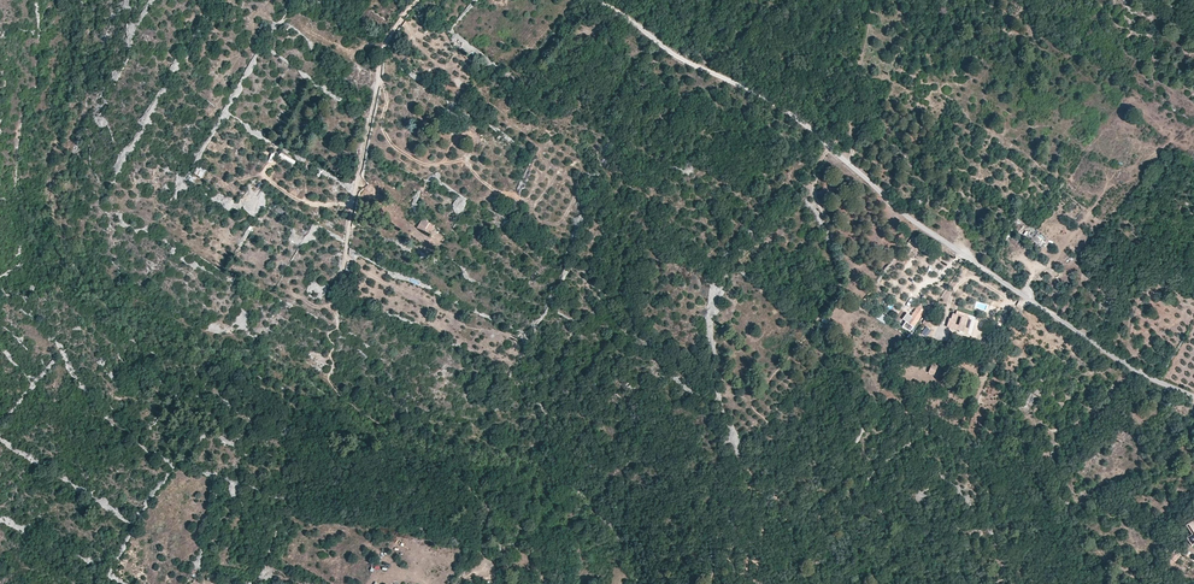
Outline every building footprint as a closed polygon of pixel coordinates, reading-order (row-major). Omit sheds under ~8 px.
[(464,122),(468,117),(463,113),(459,119),(464,122)] [(294,164),(296,161),(281,153),(279,156),(294,164)] [(194,175),(203,179),(206,172),(197,168),(194,175)] [(434,226),(422,219),(417,228),(423,231),(425,228),(431,231),(434,226)] [(1027,230),(1023,237),(1042,247),(1045,240),(1027,230)] [(913,328),(923,313),(922,313),(923,311),(922,310),(922,308),(919,306),(911,317),(913,318),(909,324),(909,325),(913,328)] [(884,324),(888,318),(880,313),(876,319),(884,324)] [(909,324),(913,318),(911,317),(907,314),(903,320),(909,324)] [(968,334),(973,320),(958,316),(953,330),(968,334)] [(926,338),(932,331),(926,327),(921,334),(926,338)] [(934,376),(938,367),(932,365),(928,373),(934,376)] [(1190,522),(1188,519),(1185,521),(1187,524),(1185,525),(1191,534),(1186,537),(1191,546),(1193,543),(1193,519),(1190,522)] [(1174,565),(1179,558),(1175,556),(1171,562),(1174,565)]
